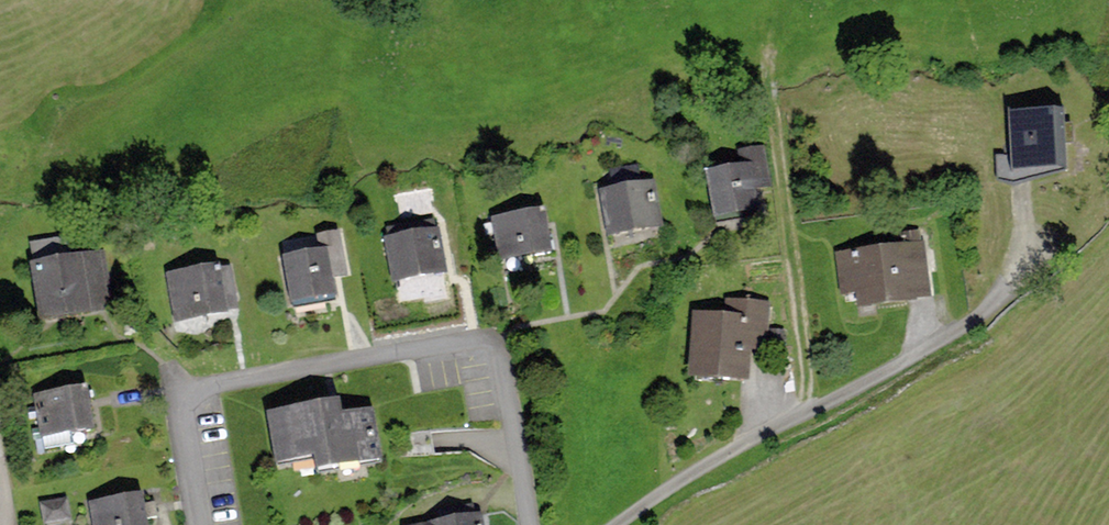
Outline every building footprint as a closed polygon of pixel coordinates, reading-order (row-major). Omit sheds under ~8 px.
[(1063,110),(1009,112),(1011,155),(1011,172),(1058,170),(1065,170),(1063,110)] [(740,166),(707,171),(714,220),(759,214),(755,189),(771,187),(765,146),(738,150),(740,166)] [(637,166),(609,170),(611,185),(640,180),(637,166)] [(655,182),(598,192),(606,238),(662,229),(655,182)] [(545,211),(492,218),(498,261),(551,254),(547,225),(545,211)] [(34,263),(29,264),(39,324),(105,313),(113,312),(102,248),(95,249),(92,231),(30,241),(34,263)] [(320,252),(283,257),(290,309),(334,302),(331,277),(339,275),(351,274),(345,231),(317,235),(320,252)] [(438,231),(385,237),(391,282),(444,275),(438,231)] [(922,241),(835,253),(841,295),(856,293),(858,309),(931,298),(922,241)] [(232,263),(165,273),(173,326),(229,318),(227,310),(233,309),(239,308),(232,263)] [(724,316),(694,314),(688,378),(749,383),(752,351),(767,352),(771,302),(725,298),(724,316)] [(94,426),(87,386),(35,396),(43,436),(94,426)] [(334,402),(266,413),(274,465),(312,459),(315,475),(384,464),(376,411),(343,416),(340,401),(334,402)] [(89,504),(92,524),(148,524),(143,495),(89,504)] [(66,498),(40,503),(44,524),(70,520),(66,498)] [(421,524),(481,524),(480,515),(421,524)]
